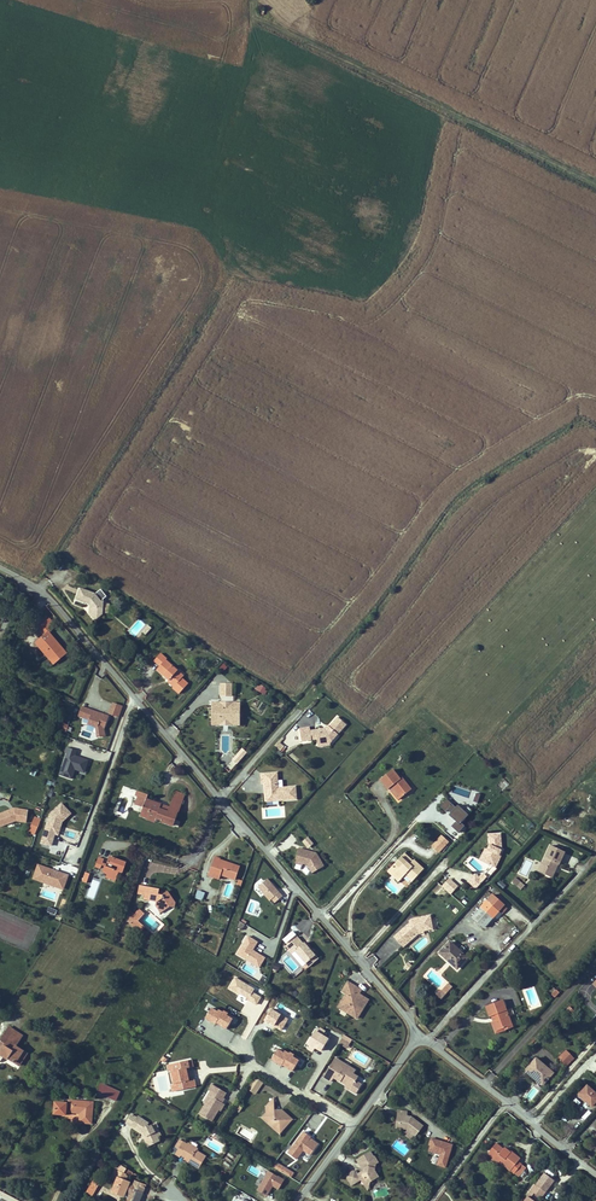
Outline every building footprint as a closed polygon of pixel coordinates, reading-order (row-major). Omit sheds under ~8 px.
[(94,594),(80,589),(76,599),(86,603),(87,602),(91,607),(90,608),(89,614),(93,614),(97,619),(102,615),(103,602),(101,601),(94,594)] [(50,620),(47,622),(53,629),(56,627),(50,620)] [(45,654),(48,652),(57,662),(67,654),(49,633),(53,629),(47,622),(39,629),(45,636),(41,639),(46,644),(40,648),(45,654)] [(36,643),(40,648),(46,644),(41,639),(36,643)] [(57,662),(48,652),(45,654),(54,664),(57,662)] [(167,659),(161,654),(154,662),(160,667),(156,671),(163,677),(165,675),(170,680),(168,681),(167,683),(174,688),(182,679),(176,674),(178,671),(166,660),(167,659)] [(223,663),(219,668),(223,672),(227,667),(223,663)] [(178,671),(176,674),(182,679),(184,677),(178,671)] [(264,695),(268,689),(258,683),(255,689),(264,695)] [(319,690),(313,685),(310,688),(316,693),(319,690)] [(232,689),(221,689),(221,700),(232,700),(232,689)] [(119,718),(123,706),(112,703),(109,715),(119,718)] [(97,729),(95,736),(103,738),(109,715),(81,707),(78,717),(89,720),(87,726),(97,729)] [(221,709),(214,709),(214,714),(215,714),(215,717),(214,717),(213,725),(221,726),(221,723),(232,723),(232,726),(239,726),(239,714),(233,713),(233,707),(224,707),(224,711),(221,711),(221,709)] [(317,742),(317,745),(326,743),(331,746),(346,726),(337,719),(329,730),(327,733),(325,732),(316,733),(317,742)] [(71,732),(72,726),(60,723),(59,729),(71,732)] [(311,734),(310,730),(300,731),(301,744),(312,743),(311,734)] [(75,771),(85,774),(89,760),(76,756),(77,750),(67,747),(58,776),(73,780),(75,771)] [(242,748),(226,768),(231,771),(247,752),(242,748)] [(411,790),(402,778),(400,779),(393,770),(381,779),(388,789),(390,787),(393,785),(402,797),(411,790)] [(278,775),(261,776),(262,785),(265,785),(266,791),(267,791),(267,795),(266,795),(266,802),(271,801),(273,800),(278,799),(279,803),(297,802),(296,789),(279,790),(278,775)] [(390,787),(399,799),(402,797),(393,785),(390,787)] [(146,800),(148,795),(137,791),(136,796),(139,797),(146,800)] [(180,799),(179,804),(172,801),(169,808),(171,809),(178,812),(179,812),(185,795),(175,791),(173,797),(180,799)] [(136,805),(143,808),(146,800),(139,797),(136,805)] [(461,824),(469,816),(457,806),(456,807),(447,800),(439,808),(455,822),(451,826),(459,834),(465,827),(461,824)] [(47,815),(40,844),(52,847),(54,837),(60,832),(62,824),(72,816),(69,826),(80,818),(73,816),(61,801),(60,805),(47,815)] [(146,809),(143,808),(140,816),(147,818),(147,816),(156,819),(162,821),(161,822),(173,826),(178,812),(171,809),(170,811),(165,809),(164,811),(159,809),(161,805),(149,801),(146,809)] [(28,819),(24,806),(0,814),(0,828),(28,819)] [(34,835),(38,826),(32,824),(28,833),(34,835)] [(282,853),(297,840),(291,832),(276,846),(282,853)] [(438,852),(449,841),(442,835),(432,846),(438,852)] [(54,837),(54,847),(59,847),(60,843),(64,843),(64,837),(54,837)] [(308,849),(314,844),(308,837),(302,842),(308,849)] [(491,848),(484,861),(485,865),(494,870),(500,859),(498,858),(501,852),(501,837),(493,837),(493,841),(489,841),(489,847),(491,848)] [(491,848),(489,847),(487,852),(485,851),(479,862),(485,865),(484,861),(491,848)] [(318,873),(322,854),(298,848),(294,868),(308,872),(309,871),(318,873)] [(559,867),(560,868),(565,855),(551,849),(544,867),(545,868),(547,872),(544,878),(553,881),(557,871),(556,870),(557,867),(559,867)] [(401,857),(409,864),(412,861),(404,853),(401,857)] [(117,878),(119,871),(122,873),(126,863),(110,857),(107,864),(107,866),(105,865),(103,872),(107,874),(107,875),(117,878)] [(221,875),(235,880),(239,867),(230,864),(230,865),(219,862),(220,860),(220,859),(215,857),(209,875),(213,877),(214,873),(221,875)] [(414,860),(412,861),(409,864),(401,857),(388,871),(391,873),(393,871),(401,879),(405,874),(407,872),(414,878),(423,868),(414,860)] [(101,868),(102,864),(102,863),(104,860),(98,858),(95,867),(101,868)] [(147,863),(147,866),(150,866),(149,871),(168,872),(169,864),(147,863)] [(37,864),(32,880),(63,889),(68,874),(59,871),(37,864)] [(399,881),(401,879),(393,871),(391,873),(399,881)] [(86,883),(90,874),(85,872),(81,882),(86,883)] [(405,874),(412,881),(414,878),(407,872),(405,874)] [(476,875),(473,879),(480,887),(488,879),(484,875),(480,879),(476,875)] [(521,890),(525,885),(515,877),(511,882),(521,890)] [(257,887),(273,905),(283,896),(267,878),(257,887)] [(480,887),(473,879),(469,883),(476,890),(480,887)] [(500,880),(496,884),(503,890),(506,885),(500,880)] [(437,894),(443,888),(437,883),(431,889),(437,894)] [(161,910),(169,906),(170,907),(172,905),(173,899),(168,891),(166,893),(163,895),(158,894),(159,891),(159,889),(140,886),(138,894),(146,896),(145,900),(156,902),(156,903),(161,910)] [(197,890),(194,898),(202,901),(205,892),(197,890)] [(510,910),(492,894),(472,917),(483,927),(494,916),(498,919),(504,913),(506,915),(510,910)] [(161,913),(170,907),(169,906),(161,910),(156,903),(156,906),(161,913)] [(145,928),(138,922),(145,913),(138,908),(126,923),(140,934),(145,928)] [(393,937),(403,948),(405,947),(420,933),(433,931),(431,915),(408,919),(408,922),(393,937)] [(242,930),(245,924),(239,921),(236,927),(242,930)] [(508,939),(515,933),(512,930),(506,937),(508,939)] [(260,968),(266,958),(253,951),(258,942),(246,935),(236,955),(260,968)] [(316,956),(312,950),(311,952),(308,949),(310,948),(305,942),(300,936),(287,946),(290,950),(294,947),(297,950),(295,951),(306,964),(316,956)] [(458,967),(467,957),(449,941),(439,952),(448,960),(450,958),(453,960),(452,962),(458,967)] [(306,964),(309,968),(319,959),(316,956),(306,964)] [(403,968),(408,971),(412,966),(408,962),(403,968)] [(441,999),(452,987),(448,982),(436,995),(441,999)] [(351,1015),(357,1019),(368,1000),(362,996),(361,999),(357,996),(358,994),(361,990),(348,983),(342,992),(346,994),(343,999),(345,1001),(342,1006),(353,1013),(351,1015)] [(556,998),(560,992),(555,989),(551,995),(556,998)] [(342,1006),(345,1001),(343,999),(338,1007),(351,1015),(353,1013),(342,1006)] [(512,1008),(506,1010),(502,1000),(486,1006),(489,1016),(491,1015),(493,1015),(499,1029),(505,1027),(505,1029),(512,1027),(508,1016),(514,1014),(512,1008)] [(491,1015),(497,1033),(505,1029),(505,1027),(499,1029),(493,1015),(491,1015)] [(3,1057),(4,1055),(8,1058),(19,1066),(27,1054),(15,1046),(22,1036),(9,1028),(1,1041),(2,1041),(6,1044),(3,1047),(0,1045),(0,1061),(2,1059),(3,1057)] [(540,1032),(528,1045),(529,1046),(541,1033),(540,1032)] [(343,1035),(338,1044),(347,1049),(352,1039),(343,1035)] [(571,1061),(570,1060),(573,1056),(566,1050),(558,1058),(566,1066),(571,1061)] [(354,1074),(356,1069),(334,1057),(323,1079),(332,1083),(333,1081),(357,1094),(363,1084),(356,1081),(359,1076),(354,1074)] [(543,1084),(553,1072),(536,1057),(526,1069),(534,1076),(533,1077),(540,1084),(541,1082),(543,1084)] [(167,1064),(171,1092),(197,1088),(195,1079),(189,1080),(187,1068),(194,1067),(193,1060),(167,1064)] [(256,1078),(254,1082),(261,1087),(263,1083),(256,1078)] [(256,1094),(261,1087),(254,1082),(248,1089),(256,1094)] [(200,1114),(212,1121),(219,1110),(223,1103),(221,1102),(224,1098),(218,1094),(221,1090),(213,1085),(210,1090),(212,1091),(209,1095),(211,1096),(209,1100),(200,1114)] [(579,1093),(581,1095),(580,1096),(591,1106),(595,1100),(595,1094),(586,1085),(579,1093)] [(120,1092),(106,1086),(102,1094),(116,1101),(120,1092)] [(227,1093),(221,1090),(218,1094),(224,1098),(227,1093)] [(272,1106),(274,1108),(273,1098),(266,1107),(266,1113),(272,1106)] [(72,1101),(72,1104),(55,1103),(54,1111),(68,1112),(80,1114),(80,1123),(91,1124),(93,1103),(72,1101)] [(275,1130),(276,1128),(281,1132),(288,1123),(287,1122),(291,1118),(281,1110),(278,1114),(275,1114),(274,1111),(274,1108),(272,1106),(266,1113),(264,1115),(269,1120),(269,1125),(275,1130)] [(407,1127),(408,1128),(407,1130),(415,1136),(423,1126),(411,1116),(406,1116),(407,1111),(397,1110),(397,1116),(400,1116),(399,1126),(407,1127)] [(132,1115),(126,1123),(142,1134),(144,1131),(145,1132),(147,1136),(146,1137),(148,1140),(146,1141),(149,1147),(159,1141),(157,1137),(154,1130),(157,1128),(158,1128),(156,1124),(150,1127),(147,1125),(149,1123),(138,1116),(137,1118),(132,1115)] [(400,1116),(397,1116),(396,1129),(407,1130),(408,1128),(407,1127),(399,1126),(400,1116)] [(300,1156),(307,1161),(320,1143),(301,1130),(285,1153),(297,1161),(300,1156)] [(200,1169),(206,1155),(196,1151),(198,1146),(180,1138),(173,1154),(180,1158),(179,1160),(200,1169)] [(431,1164),(446,1168),(453,1144),(431,1138),(427,1152),(434,1154),(431,1164)] [(499,1162),(514,1173),(521,1164),(518,1161),(520,1158),(512,1151),(511,1152),(510,1153),(504,1148),(497,1143),(491,1149),(489,1152),(488,1154),(493,1158),(489,1161),(496,1167),(499,1162)] [(353,1170),(346,1174),(352,1185),(362,1179),(365,1177),(368,1182),(371,1180),(379,1176),(375,1169),(376,1163),(379,1162),(375,1156),(374,1156),(371,1151),(357,1159),(362,1167),(364,1168),(363,1171),(362,1171),(358,1173),(356,1171),(355,1170),(354,1170),(353,1170)] [(276,1162),(272,1167),(291,1178),(294,1173),(276,1162)] [(132,1188),(133,1185),(129,1184),(129,1182),(125,1180),(127,1175),(136,1179),(138,1176),(117,1164),(115,1170),(120,1172),(118,1178),(115,1180),(114,1182),(115,1185),(112,1193),(128,1200),(127,1200),(139,1200),(142,1192),(132,1188)] [(514,1173),(518,1177),(526,1167),(521,1164),(514,1173)] [(111,1178),(114,1182),(115,1180),(118,1178),(120,1172),(115,1170),(114,1170),(111,1178)] [(272,1187),(279,1190),(285,1180),(268,1170),(256,1191),(267,1197),(272,1187)] [(362,1179),(368,1189),(371,1180),(368,1182),(365,1177),(362,1179)] [(135,1181),(134,1183),(133,1185),(132,1188),(142,1192),(145,1185),(135,1181)] [(87,1192),(93,1196),(96,1191),(93,1190),(94,1186),(91,1184),(87,1192)] [(536,1184),(524,1200),(534,1200),(530,1199),(534,1193),(541,1198),(546,1191),(536,1184)]
